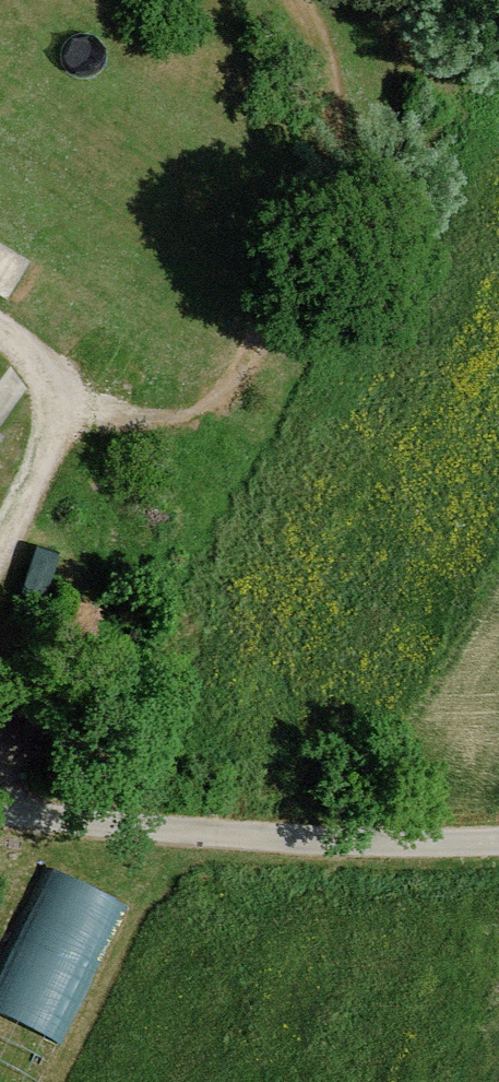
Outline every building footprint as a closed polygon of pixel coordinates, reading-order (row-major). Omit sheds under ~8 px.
[(0,979),(0,1005),(68,1035),(131,896),(53,861),(0,979)]
